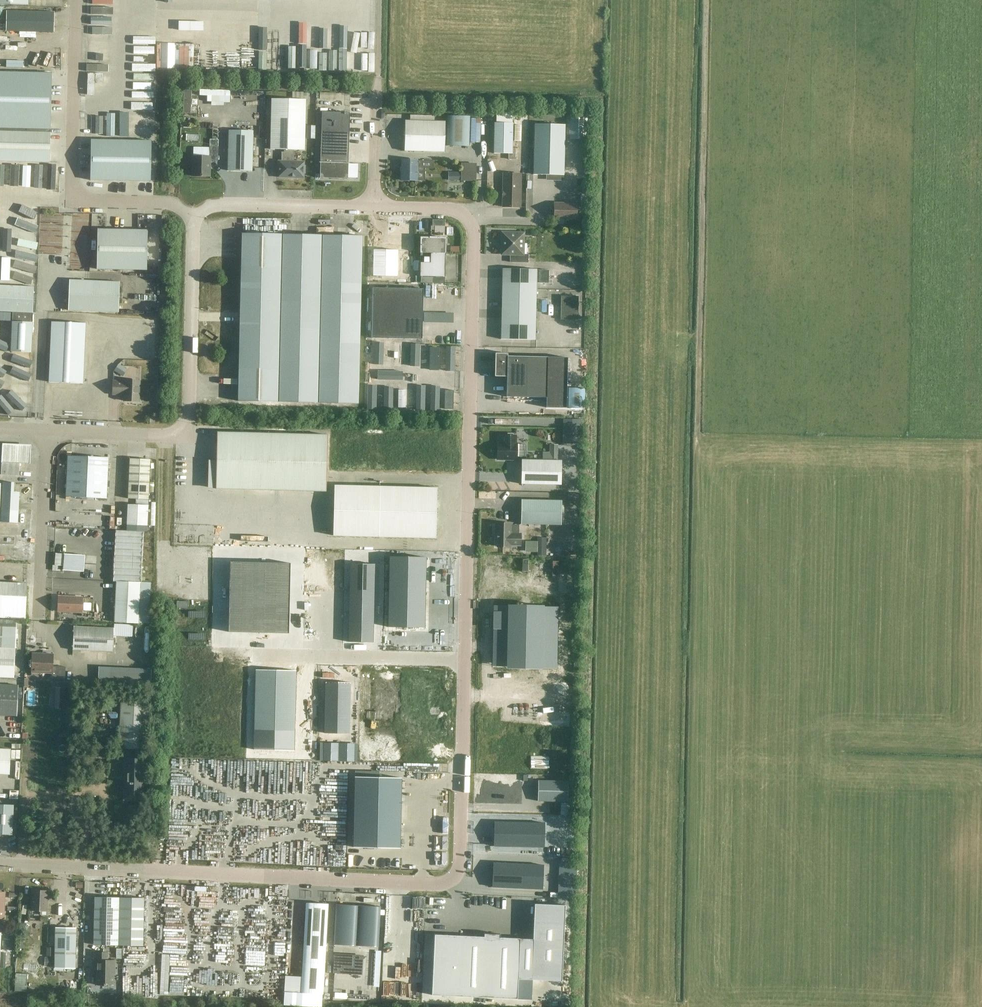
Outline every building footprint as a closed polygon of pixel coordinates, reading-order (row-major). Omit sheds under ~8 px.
[(54,13),(6,12),(6,32),(54,33),(54,13)] [(372,34),(374,20),(362,18),(360,33),(372,34)] [(347,33),(345,25),(334,27),(336,35),(347,33)] [(315,28),(315,33),(319,33),(319,40),(332,39),(331,27),(315,28)] [(309,40),(309,29),(297,29),(297,41),(309,40)] [(308,51),(320,50),(319,43),(308,43),(308,51)] [(50,162),(52,73),(0,72),(0,161),(50,162)] [(305,100),(271,100),(270,150),(284,150),(283,153),(281,153),(281,162),(278,162),(278,178),(303,178),(303,174),(304,174),(305,167),(304,167),(304,162),(293,162),(294,151),(304,151),(305,100)] [(469,117),(448,117),(447,146),(468,147),(469,117)] [(445,122),(405,121),(404,151),(444,152),(445,122)] [(513,124),(494,123),(494,154),(509,154),(508,160),(515,160),(515,149),(512,149),(513,124)] [(565,125),(534,124),(533,175),(551,175),(551,179),(562,180),(562,175),(563,175),(565,125)] [(253,132),(229,131),(228,171),(252,172),(253,132)] [(349,133),(321,132),(320,162),(319,162),(319,163),(320,163),(320,178),(348,179),(348,164),(349,164),(349,163),(348,163),(349,133)] [(151,141),(91,140),(90,180),(151,181),(151,141)] [(218,147),(209,147),(209,157),(193,157),(192,177),(209,177),(210,161),(218,161),(218,147)] [(417,160),(402,160),(401,181),(417,181),(417,167),(423,167),(423,161),(417,161),(417,160)] [(461,162),(462,180),(478,179),(477,161),(461,162)] [(0,164),(0,183),(11,183),(11,164),(0,164)] [(30,194),(55,194),(55,171),(47,171),(48,183),(30,184),(30,194)] [(521,174),(503,174),(502,207),(520,207),(521,174)] [(577,203),(569,203),(569,204),(554,204),(554,219),(576,219),(577,203)] [(7,229),(15,229),(15,206),(7,206),(7,229)] [(40,224),(40,216),(19,216),(19,224),(40,224)] [(19,226),(19,234),(40,235),(40,227),(19,226)] [(147,231),(98,230),(98,270),(147,271),(147,231)] [(524,233),(502,233),(501,255),(511,255),(511,263),(528,263),(528,254),(523,254),(524,233)] [(361,236),(241,234),(238,401),(358,404),(361,236)] [(420,238),(420,277),(445,277),(446,238),(420,238)] [(38,255),(38,247),(18,247),(18,255),(38,255)] [(37,281),(37,267),(17,267),(17,281),(37,281)] [(537,269),(502,269),(501,339),(535,340),(537,269)] [(120,282),(70,280),(68,310),(119,313),(120,282)] [(0,286),(0,312),(32,313),(33,287),(0,286)] [(422,339),(423,289),(373,288),(371,338),(422,339)] [(433,308),(433,317),(457,316),(456,307),(433,308)] [(33,323),(12,322),(10,351),(31,352),(33,323)] [(85,324),(51,323),(49,382),(83,383),(85,324)] [(588,347),(587,370),(596,370),(597,347),(588,347)] [(584,350),(560,350),(560,357),(565,357),(565,367),(584,367),(584,350)] [(547,357),(507,356),(506,397),(547,398),(547,357)] [(33,373),(33,359),(11,359),(11,372),(33,373)] [(127,370),(118,365),(114,371),(122,377),(127,370)] [(10,393),(32,393),(33,378),(10,378),(10,393)] [(139,380),(125,380),(125,382),(113,381),(112,394),(125,394),(124,401),(139,401),(139,380)] [(380,381),(372,381),(371,403),(380,403),(380,381)] [(418,384),(419,408),(437,407),(436,386),(426,386),(426,383),(418,384)] [(451,408),(451,387),(442,387),(442,408),(451,408)] [(586,402),(566,402),(565,418),(586,418),(586,402)] [(224,432),(217,432),(217,439),(216,482),(216,488),(222,488),(326,491),(327,435),(224,432)] [(516,436),(504,435),(504,443),(497,443),(497,459),(516,460),(517,444),(516,444),(516,436)] [(32,448),(3,446),(2,465),(32,466),(32,448)] [(94,498),(106,498),(108,458),(68,456),(66,497),(94,498)] [(150,459),(130,458),(128,499),(148,499),(150,459)] [(561,461),(521,460),(521,484),(561,485),(561,461)] [(20,466),(2,465),(1,477),(19,478),(20,466)] [(3,482),(3,484),(0,484),(0,522),(18,523),(19,493),(14,492),(14,483),(3,482)] [(437,488),(334,485),(333,536),(436,538),(437,488)] [(127,517),(126,531),(146,532),(148,500),(136,499),(135,506),(127,505),(127,517)] [(561,501),(521,500),(521,524),(561,525),(561,501)] [(511,524),(496,523),(496,535),(498,535),(497,547),(510,547),(511,545),(520,545),(521,534),(519,534),(519,525),(511,525),(511,524)] [(143,532),(116,531),(113,582),(116,582),(114,622),(139,623),(143,532)] [(74,555),(55,554),(54,565),(53,565),(52,571),(60,571),(61,566),(63,566),(63,570),(72,571),(74,555)] [(400,557),(398,626),(434,627),(435,558),(400,557)] [(350,564),(349,642),(373,643),(375,564),(350,564)] [(25,619),(27,584),(0,582),(0,618),(25,619)] [(83,597),(59,596),(58,611),(82,612),(83,597)] [(494,607),(493,666),(507,667),(507,668),(542,669),(542,667),(557,668),(558,608),(544,608),(544,607),(509,606),(509,607),(494,607)] [(114,628),(74,626),(73,650),(113,652),(114,628)] [(0,627),(0,647),(16,648),(16,627),(0,627)] [(0,648),(0,678),(14,679),(16,648),(0,648)] [(53,654),(32,653),(32,672),(52,673),(52,679),(65,679),(65,667),(53,666),(53,654)] [(256,666),(255,746),(295,746),(296,666),(256,666)] [(0,684),(0,715),(17,716),(18,685),(0,684)] [(57,686),(57,696),(67,696),(67,687),(57,686)] [(66,697),(56,697),(56,708),(66,708),(66,697)] [(148,699),(121,698),(119,748),(146,750),(148,699)] [(0,749),(0,774),(9,774),(11,749),(0,749)] [(144,760),(125,760),(123,794),(143,794),(144,760)] [(356,775),(354,846),(401,847),(402,776),(356,775)] [(564,780),(534,780),(534,800),(564,800),(564,780)] [(0,804),(0,834),(12,835),(14,805),(0,804)] [(493,863),(492,888),(543,889),(544,864),(493,863)] [(194,882),(193,890),(201,890),(201,894),(214,895),(214,890),(206,889),(207,883),(194,882)] [(47,891),(33,890),(32,910),(46,911),(47,891)] [(144,898),(94,897),(93,945),(143,946),(144,898)] [(267,907),(264,899),(249,903),(251,912),(267,907)] [(306,903),(301,993),(323,994),(328,904),(306,903)] [(379,907),(336,904),(334,944),(377,947),(379,907)] [(251,916),(252,924),(266,923),(265,915),(251,916)] [(231,924),(238,922),(236,916),(230,918),(231,924)] [(76,928),(55,927),(54,968),(75,968),(76,928)] [(520,938),(500,937),(500,934),(484,933),(483,937),(434,934),(431,995),(517,999),(520,938)] [(107,952),(94,952),(94,966),(97,966),(96,985),(106,985),(106,984),(113,984),(114,970),(115,970),(115,960),(107,960),(107,952)] [(362,956),(335,954),(334,972),(361,974),(362,956)] [(172,977),(172,972),(179,973),(179,970),(162,968),(161,976),(172,977)]
